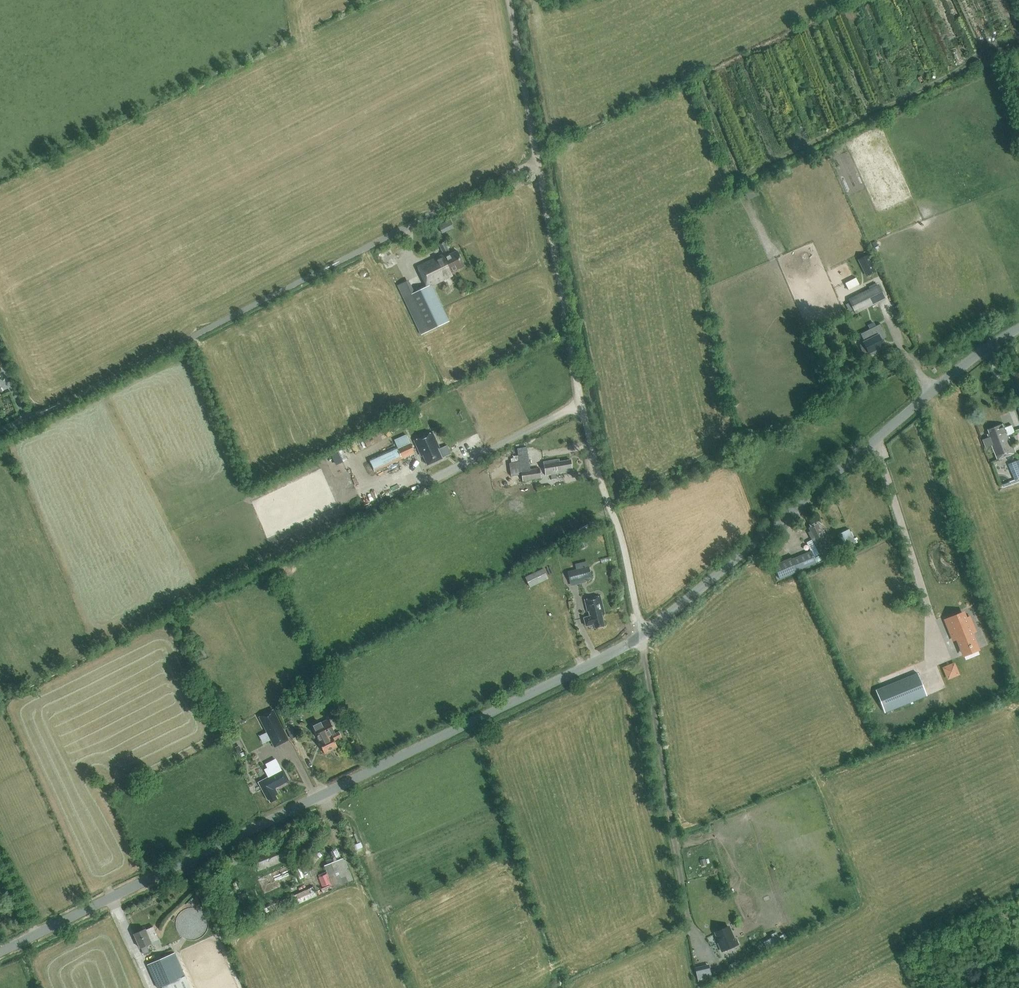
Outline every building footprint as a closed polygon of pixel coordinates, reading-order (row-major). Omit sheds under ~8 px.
[(450,219),(438,224),(442,232),(454,227),(450,219)] [(448,251),(449,250),(444,241),(438,244),(443,253),(444,253),(448,251)] [(451,273),(464,266),(457,251),(444,258),(442,255),(417,267),(427,287),(404,299),(422,335),(449,321),(432,286),(452,276),(451,273)] [(877,272),(868,254),(858,259),(867,277),(877,272)] [(859,283),(856,278),(845,283),(848,289),(859,283)] [(878,287),(851,300),(856,311),(883,298),(878,287)] [(868,351),(869,353),(870,354),(872,354),(874,353),(876,351),(875,350),(884,346),(878,336),(884,333),(880,325),(863,333),(867,341),(863,343),(864,343),(860,345),(860,347),(863,351),(864,353),(868,351)] [(992,446),(997,460),(1014,454),(1007,436),(1015,433),(1012,425),(1004,428),(1002,424),(988,430),(989,434),(988,435),(989,438),(983,440),(986,448),(992,446)] [(428,465),(441,458),(437,449),(439,448),(432,433),(415,441),(421,456),(423,455),(428,465)] [(394,440),(398,449),(370,461),(374,471),(415,453),(406,435),(394,440)] [(559,462),(559,459),(543,462),(545,475),(551,475),(552,479),(557,479),(556,474),(569,471),(568,469),(572,468),(570,460),(559,462)] [(1008,465),(1014,481),(1018,479),(1018,460),(1008,465)] [(511,476),(521,474),(519,461),(508,463),(511,476)] [(541,478),(540,468),(521,471),(522,481),(541,478)] [(809,533),(820,553),(831,547),(824,533),(822,534),(817,524),(810,528),(811,532),(809,533)] [(855,541),(849,529),(837,534),(844,547),(855,541)] [(578,547),(581,545),(582,549),(588,546),(585,540),(576,544),(578,547)] [(797,572),(796,571),(816,563),(811,551),(791,559),(791,558),(774,565),(780,580),(797,572)] [(567,572),(570,582),(591,577),(589,566),(567,572)] [(529,586),(548,578),(544,567),(524,575),(529,586)] [(599,598),(586,601),(590,617),(584,618),(586,626),(594,624),(595,627),(603,625),(601,614),(603,614),(599,598)] [(970,617),(965,619),(963,613),(949,619),(952,625),(947,626),(953,640),(957,638),(962,649),(969,647),(969,648),(971,647),(971,646),(975,644),(971,633),(975,631),(970,617)] [(875,691),(885,713),(926,696),(917,673),(875,691)] [(274,748),(289,740),(273,709),(258,716),(274,748)] [(313,727),(311,723),(310,723),(316,735),(317,734),(320,741),(319,742),(325,754),(338,747),(334,740),(341,737),(339,732),(335,734),(332,727),(333,726),(327,715),(326,715),(329,720),(313,727)] [(906,718),(899,722),(902,727),(909,723),(906,718)] [(299,735),(294,724),(286,727),(291,738),(299,735)] [(258,782),(267,800),(268,799),(270,802),(277,799),(275,796),(278,794),(275,788),(289,781),(283,770),(281,771),(275,760),(266,764),(268,768),(265,770),(268,777),(258,782)] [(278,863),(286,860),(285,857),(289,855),(286,847),(279,850),(278,847),(253,857),(258,870),(278,863)] [(336,861),(325,866),(334,888),(345,883),(336,861)] [(296,904),(318,896),(315,886),(293,894),(296,904)] [(722,951),(738,944),(735,938),(734,939),(728,926),(715,932),(720,942),(718,943),(722,951)] [(140,948),(141,948),(144,955),(150,953),(147,945),(151,943),(145,929),(134,934),(140,948)] [(763,940),(768,948),(782,940),(778,932),(763,940)] [(174,953),(147,965),(158,987),(185,976),(174,953)] [(712,976),(710,970),(703,972),(703,969),(696,970),(698,979),(712,976)]
